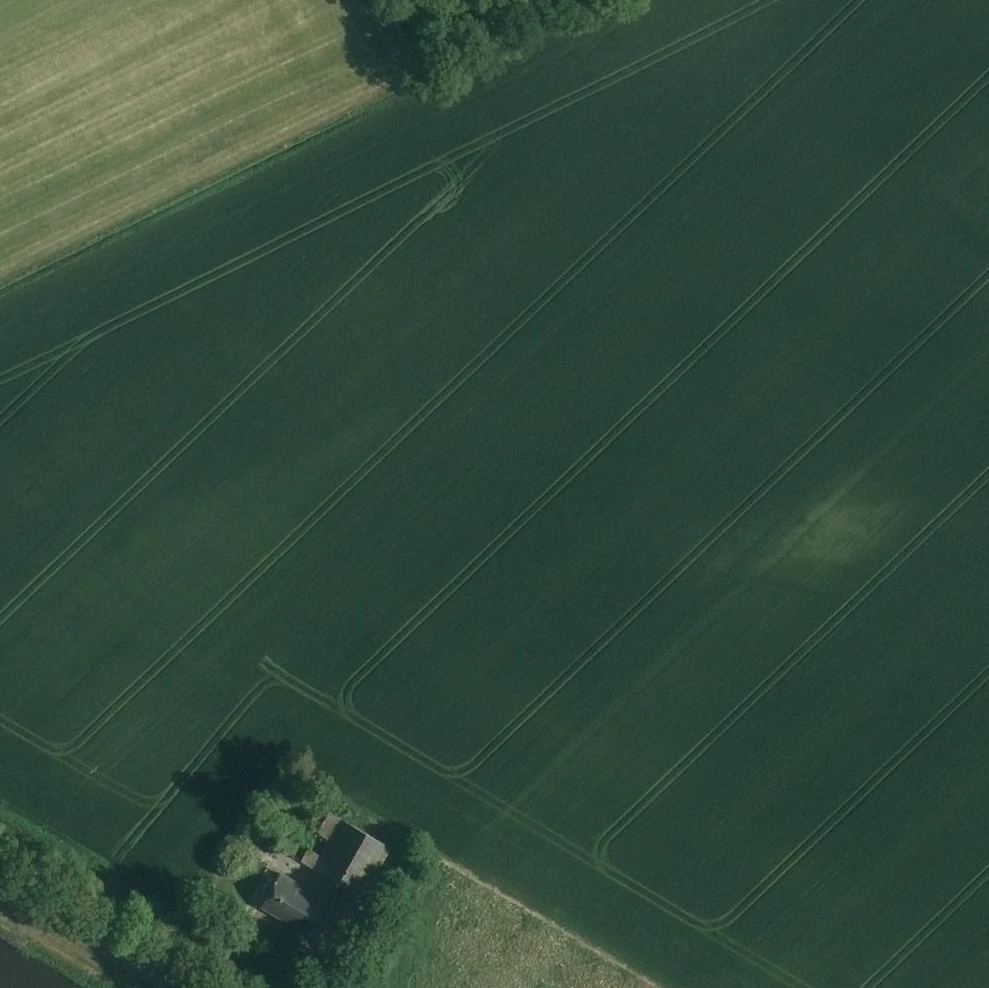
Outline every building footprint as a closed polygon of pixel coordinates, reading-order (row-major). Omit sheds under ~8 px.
[(392,849),(332,813),(304,860),(364,896),(392,849)] [(299,884),(281,873),(262,907),(284,920),(281,924),(306,939),(329,901),(299,883),(299,884)]
